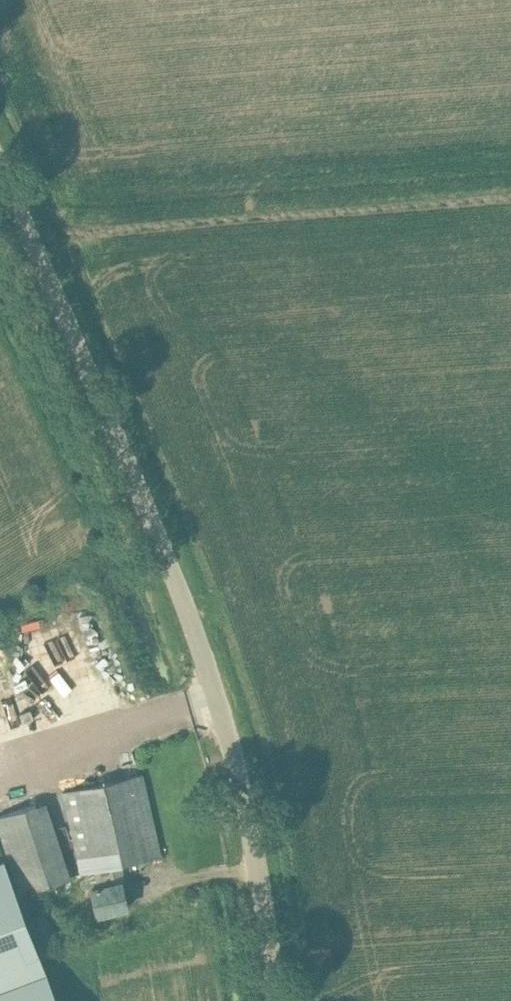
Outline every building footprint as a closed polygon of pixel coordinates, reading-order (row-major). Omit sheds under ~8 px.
[(50,653),(58,673),(86,663),(78,643),(50,653)] [(96,668),(56,682),(63,705),(104,691),(96,668)] [(91,889),(97,914),(127,907),(121,882),(115,883),(111,866),(160,854),(141,774),(62,792),(80,873),(93,870),(97,887),(91,889)] [(0,860),(0,1000),(57,1000),(4,858),(0,860)] [(56,943),(44,909),(31,914),(43,948),(56,943)]
